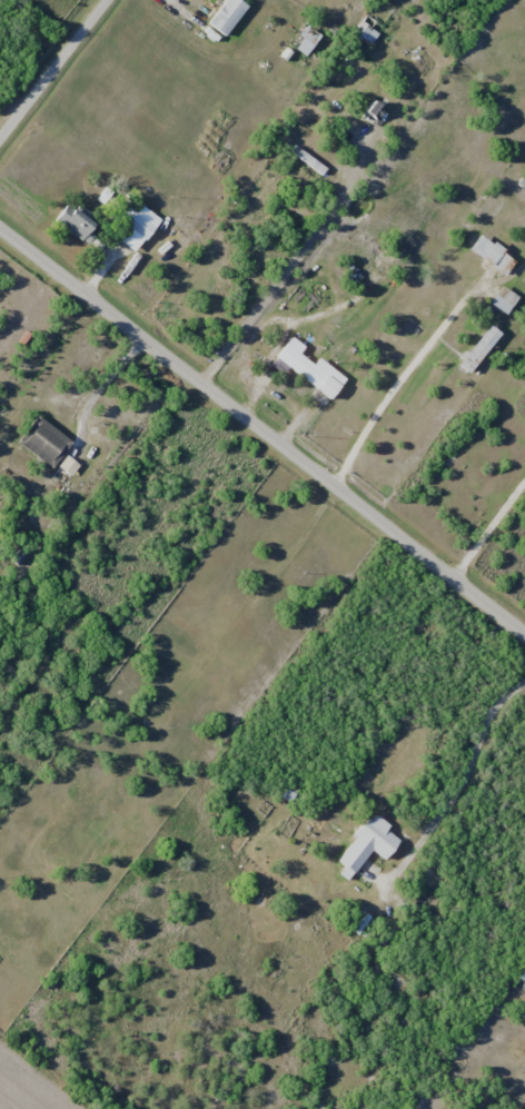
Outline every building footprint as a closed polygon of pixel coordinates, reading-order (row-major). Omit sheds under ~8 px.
[(245,5),(239,0),(221,0),(205,25),(223,38),(245,5)] [(368,27),(372,22),(364,16),(351,34),(368,46),(377,33),(368,27)] [(303,55),(318,34),(302,23),(287,44),(303,55)] [(382,105),(364,100),(359,118),(377,123),(382,105)] [(53,217),(77,241),(95,222),(78,205),(73,211),(67,204),(53,217)] [(135,213),(126,208),(109,237),(135,253),(157,216),(139,206),(135,213)] [(475,229),(462,247),(501,275),(513,258),(475,229)] [(517,298),(499,285),(487,303),(505,315),(517,298)] [(500,335),(488,325),(453,363),(464,373),(500,335)] [(298,353),(303,347),(290,336),(273,356),(326,400),(343,379),(317,357),(311,364),(298,353)] [(15,441),(48,468),(69,443),(36,416),(15,441)] [(381,861),(399,840),(370,814),(328,862),(346,878),(370,851),(381,861)]
